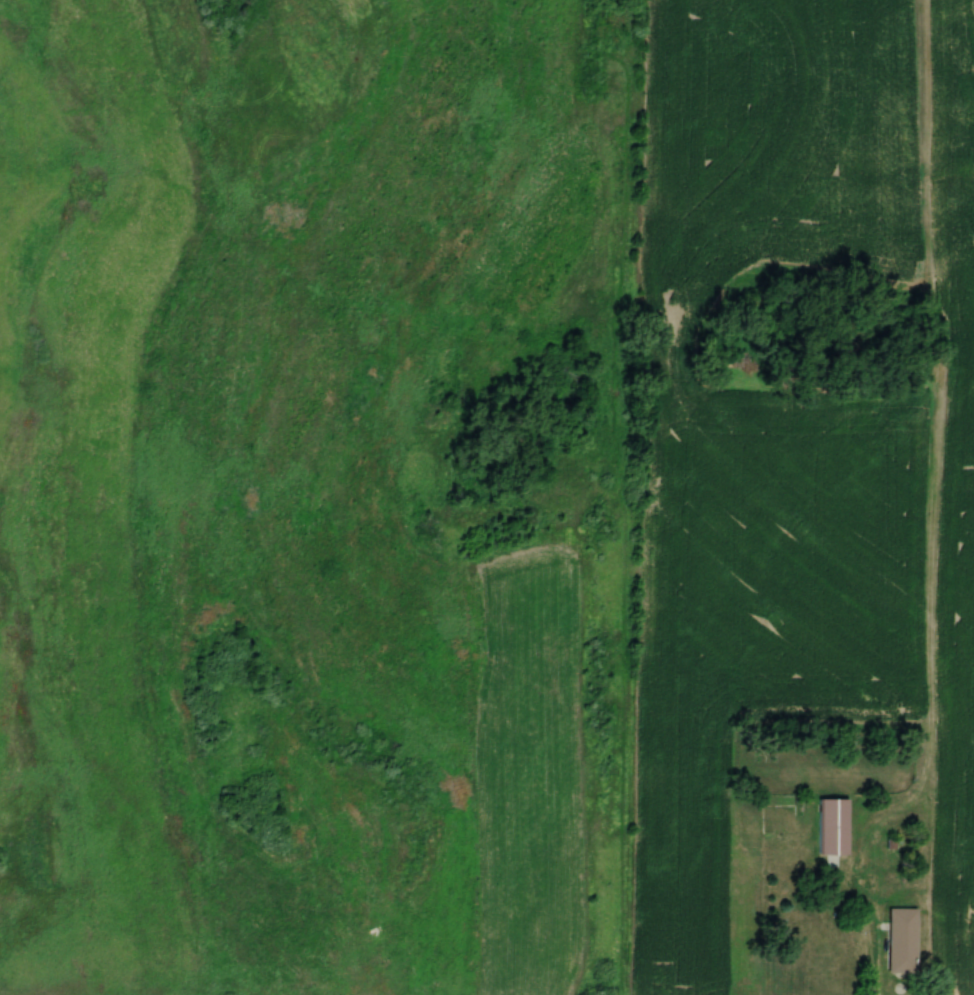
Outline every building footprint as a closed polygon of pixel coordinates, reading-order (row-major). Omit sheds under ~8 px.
[(852,854),(852,797),(824,797),(824,854),(852,854)] [(891,972),(919,972),(920,907),(891,907),(891,972)]
